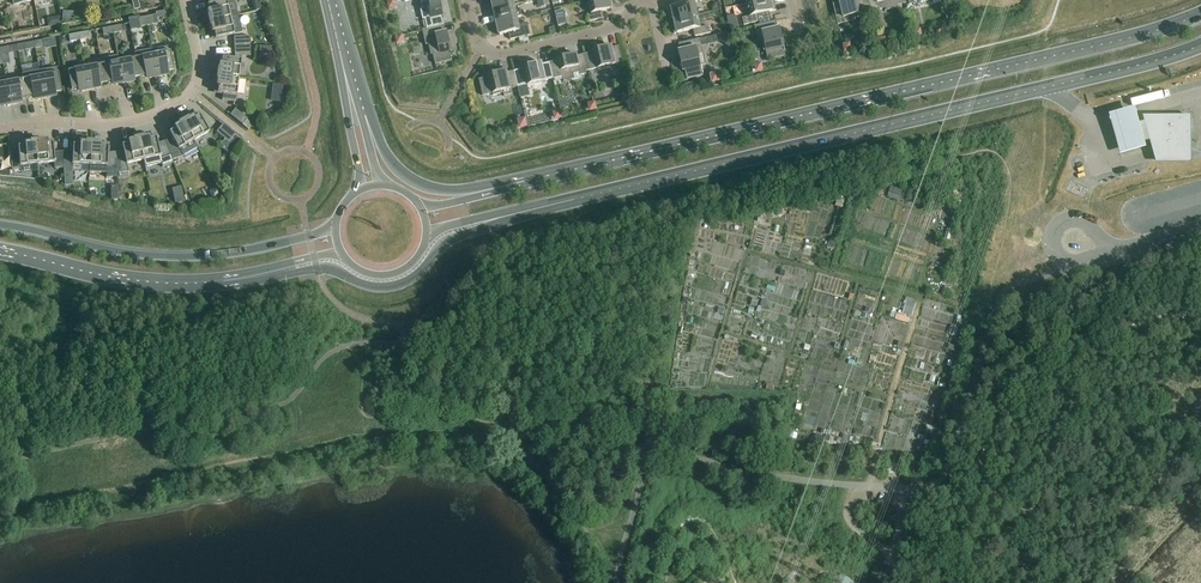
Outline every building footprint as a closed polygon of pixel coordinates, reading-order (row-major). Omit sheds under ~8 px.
[(234,0),(213,0),(214,4),(207,5),(209,12),(207,12),(209,23),(230,18),(238,16),(234,0)] [(389,12),(397,11),(395,0),(387,2),(389,12)] [(427,29),(427,30),(444,26),(442,16),(444,16),(440,0),(428,0),(421,2),(423,9),(421,10),(423,20),(425,20),(427,29)] [(493,10),(515,5),(513,0),(491,0),(493,10)] [(587,1),(590,14),(587,15),(589,22),(604,19),(602,12),(611,10),(611,11),(612,10),(609,0),(593,0),(587,1)] [(674,21),(698,15),(695,3),(702,1),(702,0),(686,0),(687,4),(668,8),(671,18),(673,18),(674,21)] [(746,4),(749,17),(742,19),(744,26),(759,22),(757,15),(776,11),(774,1),(771,2),(770,0),(764,0),(746,4)] [(869,0),(840,0),(839,0),(840,2),(833,4),(838,25),(853,22),(852,19),(862,17),(861,14),(871,12),(871,8),(869,0)] [(871,8),(878,6),(878,10),(886,9),(886,11),(899,8),(899,6),(906,4),(906,0),(869,0),(871,8)] [(493,10),(496,22),(517,17),(524,16),(523,11),(516,12),(515,5),(493,10)] [(563,10),(555,12),(557,21),(565,19),(563,10)] [(698,15),(674,21),(675,24),(672,25),(674,34),(693,30),(695,37),(710,34),(708,26),(701,28),(698,15)] [(153,16),(146,17),(147,26),(155,25),(153,16)] [(47,19),(48,27),(62,25),(60,17),(47,19)] [(147,26),(146,17),(138,19),(140,28),(147,26)] [(517,17),(496,22),(500,36),(500,35),(509,33),(510,41),(530,36),(527,23),(519,25),(517,17)] [(230,18),(209,23),(212,33),(214,33),(215,40),(234,35),(230,18)] [(764,51),(766,51),(768,60),(784,57),(782,47),(784,46),(780,28),(778,29),(776,22),(755,27),(758,42),(761,41),(764,51)] [(122,26),(112,28),(113,34),(123,32),(122,26)] [(427,30),(427,29),(422,30),(426,46),(429,45),(431,55),(433,55),(436,65),(452,61),(450,51),(452,51),(448,32),(445,33),(444,26),(427,30)] [(113,34),(112,28),(102,29),(104,36),(113,34)] [(923,29),(913,31),(915,39),(925,36),(923,29)] [(88,32),(78,34),(80,41),(89,39),(88,32)] [(80,41),(78,34),(69,36),(70,42),(80,41)] [(398,47),(405,46),(403,35),(395,37),(398,47)] [(234,38),(234,48),(250,47),(250,37),(234,38)] [(888,37),(878,40),(880,47),(890,45),(888,37)] [(703,65),(701,55),(704,54),(700,39),(679,44),(680,51),(678,52),(682,70),(685,70),(687,79),(703,75),(701,66),(703,65)] [(44,41),(34,42),(35,49),(45,47),(44,41)] [(35,49),(34,42),(24,44),(25,51),(35,49)] [(853,43),(842,45),(844,53),(854,50),(853,43)] [(594,53),(584,55),(588,71),(598,69),(598,71),(609,68),(609,66),(616,65),(616,64),(623,63),(619,47),(612,48),(611,46),(593,51),(594,53)] [(0,49),(1,56),(11,54),(10,47),(0,49)] [(250,47),(234,48),(235,57),(251,57),(250,47)] [(134,53),(135,59),(136,59),(139,78),(149,76),(149,79),(157,78),(153,55),(152,50),(134,53)] [(170,52),(153,55),(157,78),(164,76),(164,73),(174,71),(170,52)] [(559,61),(549,63),(553,80),(563,77),(564,82),(581,78),(581,75),(587,74),(586,72),(588,71),(584,55),(577,57),(577,55),(558,59),(559,61)] [(100,60),(101,65),(102,65),(105,84),(115,83),(116,86),(123,84),(119,62),(118,56),(100,60)] [(219,65),(217,76),(239,78),(241,61),(222,58),(221,65),(219,65)] [(136,59),(135,59),(119,62),(123,84),(131,83),(130,80),(139,78),(136,59)] [(524,69),(514,72),(518,88),(528,86),(528,88),(539,85),(539,83),(553,80),(549,63),(542,65),(542,63),(523,67),(524,69)] [(761,64),(751,66),(753,73),(763,71),(761,64)] [(102,65),(101,65),(85,68),(89,91),(97,89),(96,86),(105,84),(102,65)] [(57,68),(39,71),(45,99),(52,98),(51,95),(61,93),(57,68)] [(89,91),(85,68),(67,72),(71,91),(81,89),(82,92),(89,91)] [(22,74),(23,80),(27,99),(37,97),(37,101),(45,99),(39,71),(22,74)] [(518,88),(514,72),(507,73),(507,71),(488,76),(489,78),(479,80),(483,96),(493,94),(493,96),(503,94),(504,96),(512,95),(511,89),(518,88)] [(720,73),(710,75),(712,83),(722,80),(720,73)] [(239,78),(217,76),(216,86),(218,87),(217,93),(223,94),(222,100),(222,101),(236,103),(239,78)] [(0,79),(0,104),(3,104),(3,107),(11,106),(6,83),(5,78),(0,79)] [(23,80),(6,83),(11,106),(18,104),(18,101),(27,99),(23,80)] [(282,95),(283,86),(274,85),(272,93),(282,95)] [(620,97),(622,104),(632,102),(630,94),(620,97)] [(595,103),(585,105),(587,113),(597,110),(595,103)] [(1156,161),(1158,161),(1158,159),(1158,154),(1158,147),(1162,147),(1162,120),(1145,120),(1142,120),(1144,123),(1139,125),(1136,116),(1134,109),(1109,116),(1111,124),(1115,135),(1119,149),(1121,156),(1145,148),(1144,143),(1150,142),(1154,154),(1155,159),(1156,161)] [(230,116),(248,130),(252,127),(247,120),(248,120),(235,110),(230,116)] [(552,121),(562,119),(560,111),(550,113),(552,121)] [(193,117),(183,123),(194,141),(209,133),(199,116),(194,119),(193,117)] [(517,129),(527,127),(525,119),(515,122),(517,129)] [(1158,159),(1158,161),(1189,161),(1189,159),(1189,154),(1189,146),(1189,119),(1188,119),(1183,119),(1173,120),(1162,120),(1162,147),(1158,147),(1158,154),(1158,159)] [(172,139),(165,142),(172,161),(183,157),(198,148),(194,141),(183,123),(174,128),(175,130),(169,133),(172,139)] [(216,133),(229,143),(235,135),(223,125),(216,133)] [(149,137),(138,140),(143,161),(145,168),(161,164),(162,168),(173,164),(172,161),(165,142),(158,144),(156,138),(149,139),(149,137)] [(123,152),(115,153),(117,173),(129,172),(127,165),(143,161),(138,140),(128,142),(128,144),(122,146),(123,152)] [(54,169),(63,168),(63,152),(54,153),(53,143),(46,144),(46,142),(35,143),(37,165),(54,163),(54,169)] [(20,166),(37,165),(35,143),(24,144),(24,146),(18,147),(18,153),(10,154),(12,170),(21,169),(20,166)] [(73,165),(89,166),(91,144),(80,143),(80,145),(73,145),(73,152),(63,152),(63,168),(72,168),(73,165)] [(89,166),(89,173),(106,173),(106,174),(117,173),(115,153),(108,154),(108,147),(101,147),(101,144),(91,144),(89,166)] [(176,201),(186,199),(183,185),(173,187),(176,201)] [(209,192),(213,199),(221,195),(217,188),(209,192)] [(901,192),(891,189),(888,197),(898,200),(901,192)] [(912,317),(916,305),(906,302),(902,314),(912,317)] [(945,389),(947,381),(939,379),(937,387),(945,389)]
